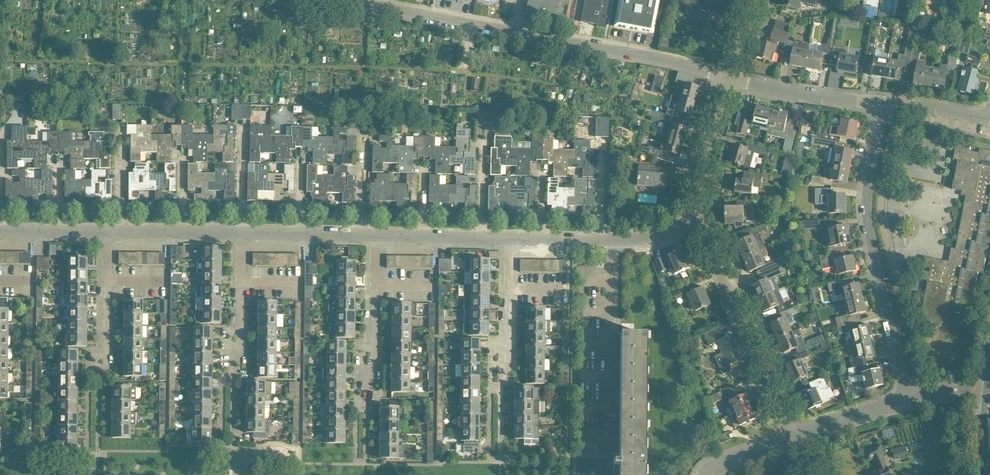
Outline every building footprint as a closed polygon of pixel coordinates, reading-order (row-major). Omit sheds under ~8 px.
[(525,14),(565,21),(569,0),(528,0),(525,14)] [(581,22),(597,24),(598,17),(593,16),(594,9),(599,10),(600,5),(598,5),(599,1),(601,1),(601,0),(585,0),(581,22)] [(610,0),(601,0),(601,1),(599,1),(598,5),(600,5),(599,10),(594,9),(593,16),(598,17),(597,24),(596,27),(605,28),(610,0)] [(659,0),(618,0),(613,27),(653,34),(659,0)] [(780,5),(798,10),(800,2),(815,6),(817,0),(781,0),(780,5)] [(982,0),(972,0),(971,7),(980,9),(982,2),(982,1),(982,0)] [(982,1),(982,2),(980,9),(980,10),(986,11),(985,12),(989,13),(989,0),(982,0),(982,1)] [(711,44),(715,30),(718,31),(719,27),(716,24),(720,12),(700,6),(693,30),(697,31),(694,40),(711,44)] [(831,61),(834,48),(833,48),(839,17),(834,16),(830,39),(828,39),(827,47),(820,46),(819,53),(809,51),(806,68),(820,71),(823,59),(831,61)] [(786,44),(787,41),(787,40),(788,34),(791,24),(777,20),(770,44),(762,42),(757,58),(773,62),(773,61),(770,60),(773,53),(775,54),(779,42),(786,44)] [(910,66),(908,76),(910,65),(913,50),(916,28),(910,27),(910,28),(904,27),(903,29),(909,30),(905,55),(899,54),(898,62),(888,60),(885,78),(898,81),(899,74),(902,75),(904,65),(910,66)] [(809,51),(810,44),(792,41),(793,35),(788,34),(787,40),(787,41),(785,51),(793,53),(791,65),(806,68),(809,51)] [(869,43),(867,57),(872,59),(871,69),(873,69),(872,76),(885,78),(888,60),(889,56),(887,54),(881,53),(880,51),(877,51),(875,49),(876,44),(877,37),(870,36),(869,43)] [(834,47),(834,48),(831,61),(831,65),(839,67),(838,70),(856,74),(859,59),(847,56),(849,49),(834,47)] [(921,51),(913,50),(910,65),(918,66),(915,83),(930,86),(933,69),(925,68),(926,63),(919,62),(921,51)] [(964,69),(959,90),(975,95),(979,81),(976,80),(978,72),(977,72),(978,66),(979,67),(981,59),(968,55),(966,63),(972,64),(970,70),(964,69)] [(940,71),(933,69),(930,86),(937,87),(936,88),(939,89),(939,88),(944,89),(947,71),(955,73),(958,58),(950,56),(948,67),(941,66),(940,71)] [(677,82),(673,95),(695,102),(699,88),(693,86),(696,77),(679,72),(676,82),(677,82)] [(691,115),(695,102),(680,97),(673,95),(672,95),(666,115),(677,118),(679,119),(681,112),(691,115)] [(113,120),(121,120),(121,105),(113,105),(113,120)] [(233,105),(232,119),(242,119),(242,113),(242,105),(233,105)] [(251,106),(242,105),(242,113),(242,119),(250,120),(251,106)] [(768,129),(773,110),(757,106),(754,121),(746,119),(747,113),(740,111),(736,124),(740,125),(737,133),(745,136),(749,125),(768,129)] [(484,110),(484,124),(492,124),(492,110),(484,110)] [(785,129),(788,118),(790,118),(791,114),(789,111),(783,110),(783,111),(781,111),(780,112),(773,110),(768,129),(767,134),(786,139),(784,149),(792,151),(796,131),(785,129)] [(674,125),(677,118),(666,115),(653,111),(652,117),(665,121),(663,129),(660,136),(682,142),(684,136),(685,134),(685,133),(686,129),(687,129),(674,125)] [(182,147),(182,117),(180,117),(180,126),(171,126),(172,126),(172,135),(151,135),(151,143),(157,143),(157,153),(157,162),(170,162),(170,147),(182,147)] [(214,144),(214,135),(193,135),(193,126),(184,126),(184,117),(182,117),(182,147),(194,147),(194,162),(207,162),(207,153),(207,144),(214,144)] [(596,118),(596,137),(609,137),(609,118),(596,118)] [(832,128),(822,126),(820,140),(840,143),(841,137),(855,140),(859,123),(854,122),(854,121),(842,119),(841,128),(832,126),(832,128)] [(228,135),(228,126),(216,126),(216,121),(214,121),(214,126),(212,126),(212,128),(214,128),(214,135),(214,144),(207,144),(207,153),(223,153),(223,162),(234,162),(234,135),(228,135)] [(151,143),(151,135),(151,128),(153,128),(153,126),(137,126),(137,135),(130,135),(130,162),(142,162),(141,162),(141,153),(157,153),(157,143),(151,143)] [(270,145),(271,136),(270,136),(270,129),(272,129),(272,127),(257,126),(257,136),(250,136),(250,163),(261,163),(261,162),(261,153),(277,154),(277,145),(270,145)] [(302,148),(302,128),(291,127),(291,128),(292,128),(291,137),(271,136),(270,145),(277,145),(277,154),(276,163),(290,164),(290,148),(302,148)] [(456,127),(456,138),(454,138),(454,140),(456,140),(456,148),(456,156),(449,156),(449,165),(465,166),(464,174),(464,175),(475,175),(476,148),(470,148),(470,129),(463,129),(463,127),(456,127)] [(13,142),(7,142),(7,169),(18,169),(18,168),(18,160),(34,160),(34,150),(27,150),(27,142),(27,134),(29,134),(29,132),(27,132),(27,128),(13,128),(13,142)] [(334,138),(333,138),(312,137),(312,129),(313,129),(313,128),(302,128),(302,148),(314,149),(313,164),(327,165),(327,155),(327,146),(333,146),(334,138)] [(347,135),(347,129),(332,128),(332,130),(334,130),(333,138),(334,138),(333,146),(327,146),(327,155),(343,156),(343,165),(342,165),(353,166),(354,139),(348,138),(347,141),(340,141),(340,134),(347,135)] [(59,155),(59,132),(48,132),(48,133),(48,142),(27,142),(27,150),(34,150),(34,160),(34,169),(47,169),(47,155),(59,155)] [(90,150),(90,142),(69,142),(69,133),(70,133),(70,132),(59,132),(59,155),(70,155),(70,169),(84,169),(84,160),(84,150),(90,150)] [(104,138),(104,132),(89,132),(89,134),(90,134),(90,142),(90,150),(84,150),(84,160),(100,160),(100,169),(99,169),(110,169),(111,142),(104,142),(104,145),(96,145),(96,138),(104,138)] [(393,155),(393,146),(393,139),(395,139),(395,137),(379,136),(379,142),(387,143),(387,149),(379,149),(379,146),(373,146),(372,173),(384,173),(383,173),(383,163),(399,164),(399,155),(393,155)] [(678,155),(682,142),(660,136),(658,143),(656,149),(663,151),(679,156),(679,155),(678,155)] [(424,158),(424,138),(413,137),(413,138),(414,138),(414,147),(393,146),(393,155),(399,155),(399,164),(399,173),(412,173),(413,158),(424,158)] [(511,157),(511,149),(510,149),(511,141),(512,141),(513,139),(511,139),(511,137),(494,137),(494,144),(495,144),(495,149),(490,148),(490,176),(501,176),(501,175),(500,175),(501,166),(516,167),(517,158),(511,157)] [(456,148),(435,147),(435,138),(436,138),(424,138),(424,158),(435,158),(435,174),(449,174),(449,165),(449,156),(456,156),(456,148)] [(542,161),(542,140),(531,140),(532,140),(532,149),(511,149),(511,157),(517,158),(516,167),(516,176),(530,176),(530,161),(542,161)] [(574,159),(574,150),(553,150),(553,141),(553,140),(542,140),(542,161),(554,161),(553,177),(567,177),(567,168),(567,158),(574,159)] [(840,143),(820,140),(819,146),(830,148),(827,163),(834,164),(850,168),(853,152),(839,149),(840,143)] [(593,178),(594,152),(594,151),(588,151),(588,147),(588,141),(572,141),(572,143),(574,143),(574,150),(574,159),(567,158),(567,168),(583,168),(583,177),(582,177),(582,178),(593,178)] [(744,172),(748,173),(749,173),(755,153),(768,157),(770,149),(748,143),(748,144),(749,144),(754,145),(752,150),(734,145),(729,162),(745,166),(744,172)] [(988,245),(989,246),(989,151),(980,149),(979,154),(970,152),(971,147),(955,144),(952,160),(957,161),(952,190),(965,192),(955,249),(951,248),(949,262),(927,258),(925,268),(930,269),(930,272),(920,271),(921,267),(921,266),(917,266),(912,290),(922,292),(922,291),(926,292),(920,323),(920,324),(941,328),(941,327),(949,328),(952,312),(970,316),(978,272),(983,273),(988,245)] [(643,146),(641,153),(655,158),(660,159),(663,151),(656,149),(643,146)] [(215,164),(215,174),(215,182),(208,182),(208,192),(224,192),(224,200),(224,201),(235,201),(235,174),(229,174),(229,177),(221,177),(221,170),(229,170),(229,164),(217,164),(217,162),(213,162),(213,164),(215,164)] [(267,183),(268,174),(268,165),(270,165),(270,163),(266,163),(266,165),(255,165),(254,170),(262,171),(262,177),(254,177),(254,174),(248,174),(247,201),(258,201),(258,192),(274,192),(275,183),(267,183)] [(135,174),(129,174),(129,201),(140,201),(140,200),(139,200),(139,191),(156,191),(156,182),(149,182),(149,173),(149,164),(147,164),(135,164),(135,174)] [(165,173),(149,173),(149,182),(156,182),(156,191),(156,201),(169,201),(169,195),(161,195),(161,188),(169,188),(169,191),(175,191),(175,164),(165,164),(165,173)] [(215,182),(215,174),(199,174),(199,165),(199,164),(188,164),(188,191),(194,191),(194,188),(202,188),(202,195),(194,195),(194,201),(208,201),(208,192),(208,182),(215,182)] [(847,183),(850,168),(834,164),(831,180),(847,183)] [(284,174),(268,174),(267,183),(275,183),(274,192),(274,202),(287,202),(287,196),(280,196),(280,189),(288,189),(288,192),(294,192),(295,165),(284,165),(284,166),(284,174)] [(307,193),(313,193),(313,202),(326,203),(327,193),(327,184),(333,184),(334,176),(318,175),(318,166),(307,165),(307,193)] [(334,167),(334,176),(333,184),(327,184),(327,193),(343,194),(343,203),(342,203),(353,204),(354,176),(347,176),(346,176),(346,173),(347,173),(347,167),(335,167),(336,165),(332,165),(332,166),(334,167)] [(638,166),(636,185),(666,188),(666,185),(670,186),(670,185),(666,184),(666,179),(671,180),(670,181),(670,182),(671,182),(672,169),(638,166)] [(26,188),(26,180),(26,171),(27,171),(27,169),(24,169),(24,171),(12,170),(12,176),(20,176),(20,183),(12,183),(12,180),(6,180),(5,207),(17,207),(16,207),(16,198),(33,198),(33,188),(26,188)] [(92,170),(92,180),(92,189),(84,189),(84,198),(101,198),(101,207),(100,207),(111,207),(112,180),(106,180),(106,183),(97,183),(97,176),(105,176),(105,170),(93,170),(93,169),(90,169),(90,170),(92,170)] [(92,189),(92,180),(75,180),(75,171),(76,171),(65,170),(65,198),(71,198),(71,195),(79,195),(79,201),(71,201),(71,207),(84,207),(84,198),(84,189),(92,189)] [(42,180),(26,180),(26,188),(33,188),(33,198),(32,207),(46,207),(46,201),(38,201),(38,195),(46,195),(46,197),(52,198),(52,171),(41,171),(42,171),(42,180)] [(390,192),(391,184),(391,175),(393,175),(393,173),(389,173),(389,175),(377,174),(377,180),(379,180),(378,182),(377,184),(371,184),(370,211),(381,211),(380,211),(381,202),(397,202),(397,193),(390,192)] [(763,175),(749,173),(748,173),(747,181),(737,179),(735,193),(752,195),(753,187),(761,188),(763,175)] [(456,176),(456,186),(456,194),(449,194),(449,203),(465,204),(465,212),(464,212),(464,213),(475,213),(476,186),(470,186),(470,189),(462,189),(462,182),(470,182),(470,177),(458,176),(458,175),(455,174),(455,176),(456,176)] [(407,184),(391,184),(390,192),(397,193),(397,202),(396,211),(410,212),(410,206),(402,205),(402,199),(410,199),(410,202),(416,202),(417,175),(406,175),(407,175),(407,184)] [(430,175),(429,202),(435,202),(435,212),(449,212),(449,203),(449,194),(456,194),(456,186),(440,185),(440,176),(441,176),(430,175)] [(495,177),(495,183),(493,187),(488,187),(488,213),(499,214),(499,213),(498,213),(499,205),(516,205),(516,196),(509,196),(509,187),(509,178),(511,178),(511,176),(507,176),(507,178),(495,177)] [(813,176),(812,182),(828,186),(829,179),(813,176)] [(525,187),(509,187),(509,196),(516,196),(516,205),(516,214),(529,215),(530,209),(528,209),(530,205),(535,205),(535,178),(524,178),(525,178),(525,187)] [(594,216),(594,189),(588,189),(588,179),(576,179),(576,178),(575,178),(575,188),(574,197),(568,197),(568,206),(583,207),(583,215),(582,215),(582,216),(594,216)] [(568,215),(568,206),(568,197),(574,197),(575,188),(558,188),(559,179),(548,179),(548,205),(554,206),(554,209),(554,215),(568,215)] [(829,205),(829,213),(846,213),(846,196),(832,196),(832,189),(816,189),(816,205),(829,205)] [(726,208),(726,223),(736,223),(736,227),(744,227),(744,222),(753,222),(753,201),(737,201),(737,208),(726,208)] [(804,220),(804,229),(825,229),(825,220),(804,220)] [(768,229),(765,224),(750,230),(753,236),(738,243),(744,257),(766,248),(759,233),(768,229)] [(851,243),(847,225),(825,229),(828,247),(851,243)] [(221,261),(221,248),(203,248),(203,260),(221,261)] [(768,254),(766,248),(744,257),(750,272),(766,265),(763,259),(767,257),(768,254)] [(668,258),(664,260),(665,264),(670,262),(675,274),(690,268),(682,249),(667,256),(668,258)] [(837,253),(820,257),(823,270),(837,266),(839,275),(857,271),(854,256),(839,260),(837,253)] [(783,265),(783,264),(787,262),(791,260),(788,255),(784,256),(784,257),(780,259),(768,264),(770,270),(765,272),(765,271),(764,272),(764,273),(765,273),(765,272),(770,270),(782,265),(783,265)] [(489,260),(471,260),(471,256),(464,256),(464,260),(464,273),(471,273),(489,273),(489,260)] [(668,270),(664,260),(663,257),(657,260),(656,260),(661,272),(668,270)] [(69,258),(69,271),(87,271),(87,258),(69,258)] [(221,273),(221,261),(203,260),(197,260),(197,273),(203,273),(221,273)] [(337,262),(337,275),(355,275),(355,262),(337,262)] [(785,272),(782,265),(770,270),(773,277),(785,272)] [(86,283),(87,271),(69,271),(69,283),(86,283)] [(183,273),(171,273),(171,285),(176,285),(176,286),(183,286),(183,273)] [(221,286),(221,273),(203,273),(203,286),(221,286)] [(489,285),(489,273),(471,273),(471,284),(471,285),(489,285)] [(355,288),(355,275),(337,275),(337,287),(355,288)] [(768,279),(753,286),(759,299),(774,292),(768,279)] [(860,284),(854,286),(848,287),(847,279),(827,284),(829,292),(839,290),(841,296),(844,295),(845,302),(863,298),(860,284)] [(676,285),(679,291),(690,286),(688,280),(676,285)] [(86,296),(86,283),(69,283),(63,283),(63,296),(69,296),(86,296)] [(439,284),(439,292),(451,292),(451,284),(439,284)] [(489,298),(489,285),(471,285),(471,284),(463,284),(463,297),(464,297),(471,297),(471,298),(489,298)] [(221,298),(221,286),(203,286),(197,285),(197,298),(203,298),(221,298)] [(315,287),(313,287),(305,287),(305,300),(310,300),(315,300),(315,287)] [(354,300),(355,288),(337,287),(337,300),(354,300)] [(696,312),(704,308),(711,305),(704,288),(690,294),(687,288),(674,294),(677,300),(689,295),(696,312)] [(779,290),(774,292),(759,299),(764,312),(777,306),(780,313),(797,306),(799,305),(796,298),(784,303),(779,290)] [(86,309),(86,296),(69,296),(69,308),(86,309)] [(488,311),(489,298),(471,298),(471,297),(464,297),(464,311),(471,311),(488,311)] [(5,310),(5,303),(7,303),(7,299),(8,299),(8,298),(0,298),(0,323),(8,323),(8,310),(5,310)] [(221,311),(221,298),(203,298),(197,298),(197,311),(221,311)] [(866,312),(863,298),(845,302),(847,309),(844,310),(845,316),(836,318),(838,327),(843,325),(856,322),(854,315),(866,312)] [(142,301),(142,300),(125,300),(125,313),(142,313),(142,304),(146,304),(146,301),(142,301)] [(157,300),(157,313),(161,313),(167,313),(167,301),(162,301),(157,300)] [(354,313),(354,300),(337,300),(328,300),(328,312),(337,312),(354,313)] [(276,314),(277,302),(259,301),(259,314),(276,314)] [(410,304),(392,304),(392,317),(416,317),(416,304),(410,304)] [(799,312),(797,306),(780,313),(783,319),(772,324),(778,339),(793,332),(792,332),(790,325),(796,322),(793,315),(796,314),(796,313),(799,312)] [(86,321),(86,309),(69,308),(69,321),(86,321)] [(544,321),(544,315),(550,315),(550,309),(544,309),(544,308),(526,308),(526,321),(544,321)] [(221,324),(221,311),(197,311),(197,323),(221,324)] [(488,323),(488,311),(471,311),(464,311),(464,323),(470,323),(488,323)] [(354,325),(354,313),(337,312),(337,325),(354,325)] [(142,326),(142,313),(125,313),(124,326),(142,326)] [(276,327),(276,314),(259,314),(258,327),(276,327)] [(416,317),(392,317),(392,329),(410,330),(410,317),(416,317)] [(86,334),(86,321),(69,321),(69,334),(86,334)] [(550,321),(544,321),(526,321),(526,334),(544,334),(550,334),(550,321)] [(870,325),(863,327),(860,328),(858,322),(856,322),(843,325),(845,333),(847,333),(849,341),(851,341),(853,346),(871,341),(870,336),(873,336),(870,325)] [(8,323),(0,323),(0,335),(8,335),(8,323)] [(488,336),(488,323),(470,323),(464,323),(464,336),(488,336)] [(354,338),(354,325),(337,325),(336,338),(354,338)] [(720,325),(705,332),(710,345),(711,346),(718,342),(723,353),(715,357),(723,375),(731,372),(728,365),(743,359),(732,334),(725,337),(720,325)] [(142,338),(142,326),(124,326),(124,338),(142,338)] [(194,327),(194,340),(212,340),(212,327),(194,327)] [(276,340),(276,327),(258,327),(258,339),(276,340)] [(410,342),(410,330),(392,329),(392,342),(410,342)] [(803,336),(799,329),(792,332),(793,332),(778,339),(784,353),(796,348),(798,353),(807,350),(811,348),(809,342),(806,343),(803,336)] [(86,347),(86,334),(69,334),(69,347),(86,347)] [(544,346),(544,334),(526,334),(526,346),(544,346)] [(613,470),(613,474),(645,474),(646,334),(622,334),(620,334),(620,335),(623,335),(622,417),(622,454),(620,454),(616,454),(616,461),(614,461),(614,470),(613,470)] [(8,335),(0,335),(0,348),(8,348),(8,335)] [(142,351),(142,338),(124,338),(124,351),(142,351)] [(276,352),(276,340),(258,339),(258,352),(276,352)] [(212,353),(212,340),(194,340),(194,353),(212,353)] [(462,340),(462,353),(479,353),(480,341),(462,340)] [(328,341),(328,354),(345,354),(346,342),(328,341)] [(875,357),(871,341),(853,346),(854,352),(856,351),(858,358),(851,360),(853,368),(866,365),(865,359),(875,357)] [(410,355),(410,342),(392,342),(392,355),(410,355)] [(543,359),(544,346),(526,346),(525,359),(543,359)] [(8,348),(0,348),(0,360),(8,360),(8,348)] [(810,356),(807,350),(798,353),(794,355),(797,362),(787,366),(791,374),(789,375),(792,382),(794,381),(794,382),(798,380),(798,381),(801,380),(800,379),(809,376),(802,360),(810,356)] [(59,351),(59,363),(77,364),(77,351),(59,351)] [(142,364),(142,351),(124,351),(124,364),(142,364)] [(276,365),(276,352),(258,352),(258,365),(276,365)] [(211,366),(212,353),(194,353),(194,365),(211,366)] [(479,366),(479,353),(462,353),(462,366),(479,366)] [(345,367),(345,354),(328,354),(328,367),(345,367)] [(409,367),(410,355),(392,355),(391,367),(409,367)] [(543,372),(543,359),(525,359),(525,371),(543,372)] [(77,376),(77,364),(59,363),(59,376),(77,376)] [(142,377),(142,364),(124,364),(124,377),(142,377)] [(211,378),(211,366),(194,365),(193,378),(211,378)] [(276,378),(276,365),(258,365),(258,378),(276,378)] [(853,368),(849,369),(849,380),(852,382),(864,381),(866,390),(885,385),(881,369),(873,370),(869,371),(868,365),(866,365),(853,368)] [(479,379),(479,366),(462,366),(461,378),(479,379)] [(345,380),(345,367),(328,367),(323,367),(323,380),(327,380),(345,380)] [(409,380),(409,367),(391,367),(391,380),(409,380)] [(543,385),(543,372),(525,371),(525,384),(543,385)] [(77,389),(77,376),(59,376),(59,389),(77,389)] [(809,410),(831,400),(826,389),(828,388),(826,383),(829,382),(827,376),(810,383),(813,390),(802,395),(809,410)] [(211,391),(211,378),(193,378),(193,391),(211,391)] [(479,391),(479,379),(461,378),(461,391),(479,391)] [(345,392),(345,380),(327,380),(327,392),(345,392)] [(409,393),(409,380),(391,380),(391,392),(409,393)] [(271,382),(265,382),(247,382),(247,395),(271,395),(271,382)] [(289,382),(289,395),(294,395),(300,395),(300,382),(289,382)] [(8,386),(0,386),(0,399),(8,399),(8,392),(14,392),(14,386),(8,386)] [(113,387),(113,400),(131,400),(136,400),(136,388),(131,388),(113,387)] [(77,401),(77,389),(59,389),(59,401),(77,401)] [(539,389),(533,389),(515,389),(514,401),(539,402),(539,389)] [(211,404),(211,391),(193,391),(193,403),(211,404)] [(479,404),(479,391),(461,391),(461,403),(479,404)] [(345,405),(345,392),(327,392),(327,405),(345,405)] [(721,392),(708,398),(710,405),(724,399),(721,392)] [(733,415),(751,407),(746,395),(748,394),(747,394),(724,404),(727,409),(733,409),(735,413),(733,414),(733,415)] [(271,401),(271,395),(247,395),(247,407),(265,407),(265,401),(271,401)] [(130,412),(131,400),(113,400),(113,412),(130,412)] [(77,414),(77,401),(59,401),(59,414),(77,414)] [(539,414),(539,402),(514,401),(514,414),(539,414)] [(402,408),(402,402),(389,402),(389,408),(381,408),(381,420),(398,421),(398,408),(402,408)] [(211,416),(211,404),(193,403),(193,416),(211,416)] [(479,416),(479,404),(461,403),(461,416),(479,416)] [(138,404),(137,415),(145,416),(146,404),(138,404)] [(345,418),(345,405),(327,405),(327,418),(345,418)] [(265,420),(265,407),(247,407),(247,420),(265,420)] [(756,418),(751,407),(733,415),(735,414),(737,419),(733,423),(735,428),(758,418),(758,417),(756,418)] [(130,413),(130,412),(113,412),(113,425),(130,425),(136,425),(136,413),(130,413)] [(77,426),(77,414),(59,414),(59,426),(77,426)] [(539,427),(539,414),(514,414),(514,426),(539,427)] [(210,442),(211,416),(193,416),(193,442),(210,442)] [(479,429),(479,416),(461,416),(461,429),(479,429)] [(345,430),(345,418),(327,418),(327,430),(345,430)] [(270,420),(265,420),(247,420),(247,433),(253,433),(253,439),(264,439),(266,438),(268,437),(269,435),(270,433),(270,420)] [(398,433),(398,421),(381,420),(380,433),(398,433)] [(884,424),(888,432),(897,428),(893,420),(884,424)] [(730,424),(721,426),(722,433),(731,431),(730,424)] [(130,438),(130,425),(113,425),(112,438),(130,438)] [(77,439),(77,426),(59,426),(59,439),(77,439)] [(539,440),(539,427),(514,426),(514,439),(539,440)] [(478,442),(479,429),(461,429),(461,438),(464,438),(464,441),(463,441),(463,453),(473,453),(474,449),(478,449),(478,442)] [(344,443),(345,430),(327,430),(327,443),(344,443)] [(729,432),(716,437),(717,445),(731,440),(729,432)] [(398,446),(398,433),(380,433),(380,445),(398,446)] [(76,452),(77,439),(59,439),(59,452),(76,452)] [(398,458),(398,446),(380,445),(380,458),(398,458)] [(865,453),(869,461),(875,458),(880,471),(874,474),(875,474),(892,474),(883,455),(885,454),(881,445),(865,453)] [(894,459),(908,455),(905,446),(892,450),(894,459)]
